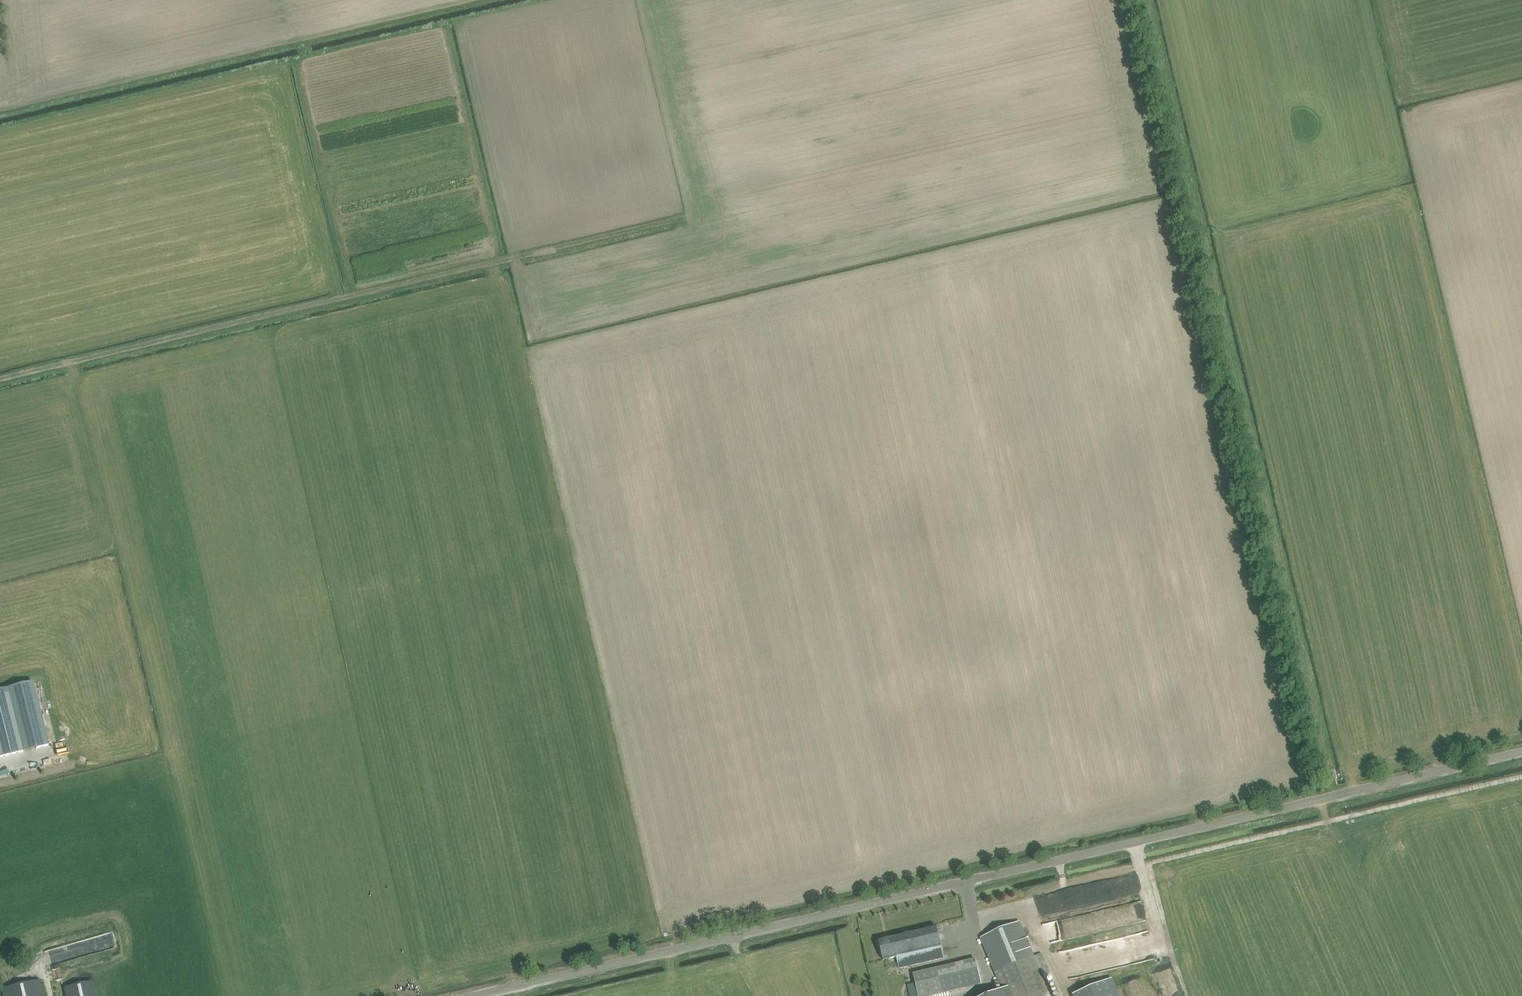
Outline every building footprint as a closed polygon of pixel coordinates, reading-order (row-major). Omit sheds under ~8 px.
[(35,682),(0,691),(0,757),(51,744),(35,682)] [(1143,905),(1050,923),(1053,942),(1098,933),(1099,938),(1103,937),(1103,936),(1109,935),(1110,940),(1114,939),(1113,930),(1121,929),(1122,937),(1148,932),(1143,905)] [(987,995),(1050,995),(1042,976),(1050,973),(1042,954),(1034,957),(1019,922),(981,938),(1002,990),(987,995)] [(911,966),(944,958),(937,926),(878,940),(883,960),(896,957),(898,963),(899,969),(911,966)] [(71,959),(117,947),(113,932),(67,945),(71,959)] [(943,994),(982,984),(976,960),(914,975),(915,983),(908,985),(911,995),(934,995),(943,994)] [(1076,995),(1120,995),(1112,979),(1076,995)] [(4,995),(44,995),(40,980),(2,989),(4,995)] [(67,995),(96,995),(93,982),(65,989),(67,995)]
